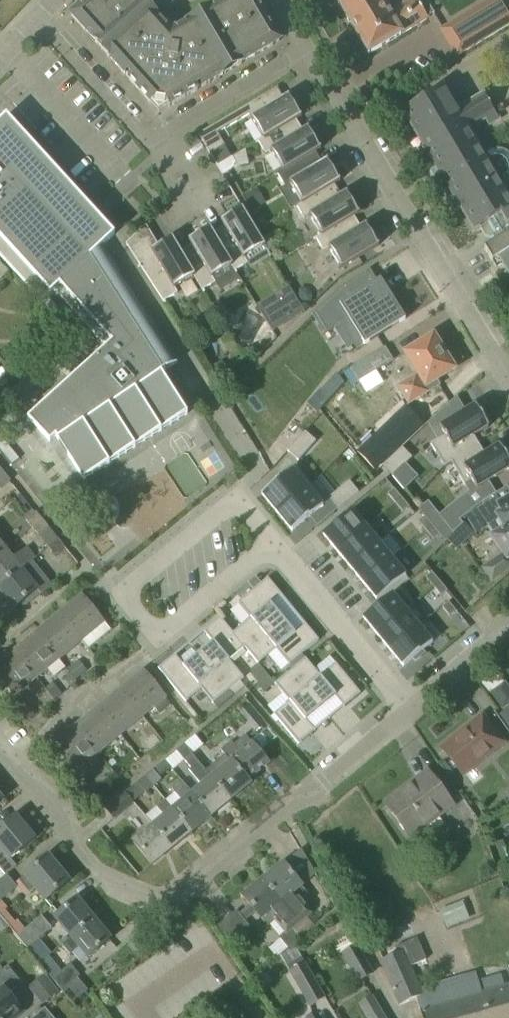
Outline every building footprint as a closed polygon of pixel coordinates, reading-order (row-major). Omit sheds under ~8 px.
[(94,42),(109,58),(110,58),(119,68),(119,69),(125,76),(126,75),(129,79),(128,80),(150,105),(155,100),(166,101),(169,106),(198,90),(197,89),(201,86),(202,87),(210,82),(222,75),(273,46),(272,45),(279,41),(268,22),(269,21),(257,1),(249,6),(245,0),(226,0),(210,10),(209,9),(190,20),(190,21),(171,32),(156,16),(157,15),(143,0),(87,0),(77,9),(78,9),(73,14),(72,14),(71,15),(85,31),(86,30),(95,41),(94,42)] [(337,3),(368,54),(428,19),(416,0),(342,0),(337,3)] [(440,30),(456,57),(508,25),(508,1),(508,0),(490,0),(440,30)] [(248,114),(263,138),(263,139),(296,119),(296,120),(301,117),(288,95),(283,99),(277,88),(278,88),(278,87),(198,134),(210,154),(225,145),(217,133),(248,114)] [(505,213),(508,211),(497,192),(500,190),(503,189),(506,187),(508,186),(508,185),(508,153),(508,152),(506,151),(503,150),(501,149),(498,148),(496,148),(493,148),(491,149),(488,149),(486,150),(484,152),(481,153),(480,155),(476,157),(462,133),(483,121),(487,127),(500,119),(485,93),(451,114),(437,91),(402,112),(435,167),(429,171),(455,213),(461,210),(474,231),(480,228),(485,236),(492,238),(495,242),(484,248),(496,268),(502,264),(508,276),(508,217),(507,213),(505,213)] [(96,215),(100,212),(94,205),(90,208),(6,116),(0,121),(0,257),(41,302),(53,290),(105,347),(27,418),(50,443),(55,437),(83,480),(187,414),(161,373),(177,362),(103,245),(114,235),(96,215)] [(271,151),(282,170),(282,171),(315,152),(321,149),(308,128),(303,131),(296,120),(296,119),(263,139),(263,138),(255,143),(256,144),(259,142),(266,154),(271,151)] [(290,183),(301,203),(302,203),(334,184),(335,185),(340,181),(327,160),(322,163),(315,152),(282,171),(282,170),(275,175),(275,176),(278,174),(285,186),(290,183)] [(217,166),(223,175),(237,166),(232,157),(217,166)] [(309,215),(321,235),(354,216),(354,217),(359,214),(346,192),(341,195),(335,185),(334,184),(302,203),(301,203),(294,207),(295,208),(297,207),(304,218),(309,215)] [(244,195),(253,210),(265,203),(256,188),(244,195)] [(224,226),(213,233),(232,266),(231,266),(236,273),(237,273),(235,270),(247,263),(244,258),(265,246),(242,208),(221,221),(224,226)] [(321,235),(313,239),(314,240),(317,239),(324,251),(328,248),(341,269),(379,246),(370,231),(366,224),(360,228),(354,217),(354,216),(321,235)] [(192,246),(181,252),(180,253),(194,276),(194,277),(204,293),(205,292),(203,290),(215,283),(212,278),(231,266),(232,266),(213,233),(210,228),(188,240),(192,246)] [(180,253),(181,252),(172,238),(151,251),(154,256),(142,263),(141,262),(140,263),(165,304),(166,303),(164,301),(177,293),(174,288),(194,277),(194,276),(180,253)] [(341,287),(314,313),(315,314),(326,331),(327,333),(348,319),(352,325),(364,345),(399,324),(405,319),(402,315),(388,292),(380,296),(376,289),(380,287),(370,270),(369,270),(365,272),(341,287)] [(262,314),(272,331),(304,312),(294,295),(262,314)] [(450,373),(450,369),(440,352),(443,351),(433,336),(404,354),(416,375),(397,386),(408,404),(439,385),(436,381),(450,373)] [(242,352),(247,360),(258,353),(253,345),(242,352)] [(350,368),(358,381),(393,360),(385,346),(350,368)] [(444,435),(430,444),(444,467),(451,463),(479,446),(473,436),(488,427),(475,405),(439,427),(444,435)] [(302,435),(284,455),(295,465),(312,445),(302,435)] [(451,463),(464,485),(470,480),(476,489),(488,482),(508,469),(508,462),(499,445),(484,454),(479,446),(451,463)] [(399,450),(382,466),(383,466),(393,476),(405,464),(409,460),(412,458),(402,447),(399,450)] [(118,530),(130,523),(138,538),(189,511),(166,465),(102,499),(118,530)] [(0,488),(10,480),(0,468),(0,488)] [(292,469),(262,495),(277,513),(308,488),(292,469)] [(325,501),(334,512),(355,495),(346,484),(325,501)] [(308,488),(277,513),(292,532),(323,506),(308,488)] [(395,503),(401,498),(394,488),(388,494),(395,503)] [(490,525),(488,522),(497,516),(505,528),(493,537),(505,555),(484,568),(491,580),(508,568),(508,559),(508,558),(508,493),(507,490),(493,498),(495,501),(480,511),(481,513),(469,521),(477,533),(490,525)] [(465,497),(442,516),(454,531),(463,523),(459,518),(473,507),(465,497)] [(401,498),(395,503),(403,512),(409,507),(401,498)] [(353,511),(323,535),(337,551),(366,527),(353,511)] [(26,520),(32,528),(42,519),(36,512),(26,520)] [(426,531),(432,526),(424,516),(418,521),(426,531)] [(42,519),(32,528),(38,536),(48,527),(42,519)] [(432,526),(426,531),(434,540),(440,535),(432,526)] [(366,527),(337,551),(350,567),(379,543),(366,527)] [(42,541),(48,547),(57,540),(52,533),(42,541)] [(57,540),(48,547),(54,555),(64,547),(58,539),(57,540)] [(379,543),(350,567),(363,583),(392,559),(379,543)] [(32,560),(33,561),(36,559),(27,547),(14,558),(6,549),(0,554),(0,587),(32,560)] [(392,559),(363,583),(376,599),(406,575),(392,559)] [(0,587),(0,591),(14,608),(37,590),(41,594),(52,585),(33,561),(32,560),(0,587)] [(433,586),(439,581),(431,572),(425,577),(433,586)] [(246,649),(283,618),(271,604),(282,595),(268,578),(238,603),(251,618),(233,633),(245,648),(246,649)] [(439,581),(433,586),(441,596),(447,591),(439,581)] [(247,583),(235,593),(241,600),(253,590),(247,583)] [(81,594),(58,613),(81,642),(88,650),(111,630),(81,594)] [(392,594),(363,618),(377,634),(406,610),(392,594)] [(456,611),(449,603),(448,602),(442,607),(449,617),(456,611)] [(406,610),(377,634),(390,650),(419,626),(406,610)] [(58,613),(36,631),(60,660),(81,642),(58,613)] [(233,633),(220,618),(203,631),(212,642),(198,654),(228,691),(244,678),(229,660),(245,648),(233,633)] [(289,665),(319,640),(305,623),(294,632),(283,618),(246,649),(258,664),(276,649),(289,665)] [(419,626),(390,650),(403,667),(413,658),(415,661),(424,654),(422,651),(432,643),(419,626)] [(36,631),(14,649),(37,678),(60,660),(36,631)] [(14,649),(0,661),(0,679),(15,697),(37,678),(14,649)] [(228,691),(198,654),(184,665),(175,655),(158,668),(183,698),(198,685),(213,703),(228,691)] [(290,671),(320,708),(335,696),(343,707),(360,693),(336,663),(320,676),(305,658),(290,671)] [(143,669),(120,688),(143,716),(166,698),(143,669)] [(274,714),(298,744),(315,730),(306,719),(320,708),(290,671),(275,683),(289,701),(274,714)] [(489,692),(501,709),(508,704),(508,690),(503,682),(489,692)] [(120,688),(98,706),(121,735),(143,716),(120,688)] [(248,701),(242,706),(260,729),(267,723),(248,701)] [(98,706),(75,724),(99,753),(121,735),(98,706)] [(508,731),(508,708),(498,716),(508,731)] [(472,726),(457,738),(456,737),(441,748),(464,777),(505,744),(482,716),(471,724),(472,726)] [(99,753),(75,724),(53,743),(76,772),(99,753)] [(267,726),(254,737),(263,747),(276,736),(267,726)] [(143,740),(150,749),(160,741),(153,732),(143,740)] [(225,755),(206,770),(206,771),(230,800),(250,784),(247,780),(268,763),(245,735),(234,745),(231,742),(221,750),(225,755)] [(200,785),(191,792),(211,816),(230,800),(206,771),(206,770),(184,744),(176,751),(191,768),(188,770),(200,785)] [(154,771),(146,777),(154,787),(162,780),(154,771)] [(385,804),(412,839),(454,807),(427,772),(385,804)] [(146,777),(126,793),(133,802),(145,792),(146,793),(154,787),(146,777)] [(181,800),(172,808),(171,809),(191,832),(211,816),(191,792),(182,782),(173,790),(181,800)] [(133,802),(126,793),(106,809),(114,819),(134,803),(133,802)] [(145,816),(153,826),(172,848),(191,832),(171,809),(172,808),(165,800),(145,816)] [(7,875),(16,867),(10,859),(34,839),(15,816),(0,828),(0,869),(6,875),(7,875)] [(172,848),(153,826),(133,842),(152,865),(172,848)] [(33,889),(43,902),(68,881),(48,856),(23,877),(15,884),(24,895),(33,889)] [(283,864),(263,880),(306,934),(315,927),(307,917),(312,913),(301,899),(308,894),(283,864)] [(17,936),(25,929),(17,920),(14,922),(5,910),(8,908),(1,900),(17,887),(7,875),(6,875),(0,880),(0,918),(8,927),(9,926),(17,936)] [(306,934),(263,880),(243,897),(249,904),(255,912),(263,921),(263,920),(268,926),(275,921),(285,933),(279,938),(288,949),(306,934)] [(53,919),(70,938),(94,919),(77,899),(53,919)] [(440,910),(447,929),(469,920),(462,902),(440,910)] [(249,904),(239,912),(245,920),(255,912),(249,904)] [(230,942),(249,925),(234,908),(215,926),(230,942)] [(42,916),(25,929),(17,936),(27,949),(52,928),(42,916)] [(70,938),(62,945),(70,955),(78,949),(86,958),(110,939),(94,919),(70,938)] [(400,1006),(416,998),(424,995),(418,981),(412,966),(426,960),(417,938),(395,948),(397,953),(380,961),(400,1006)] [(134,939),(128,944),(134,952),(141,947),(134,939)] [(341,954),(358,983),(374,974),(357,945),(341,954)] [(50,956),(43,947),(33,956),(40,964),(50,956)] [(289,972),(309,1007),(325,998),(305,963),(289,972)] [(52,979),(62,991),(80,976),(70,964),(52,979)] [(24,1012),(9,993),(21,983),(8,966),(0,973),(0,1017),(16,1017),(24,1012)] [(416,998),(422,1017),(508,1017),(508,984),(504,986),(500,974),(478,981),(475,971),(440,982),(437,974),(418,981),(424,995),(416,998)] [(372,997),(358,1005),(366,1017),(385,1017),(372,997)] [(44,1008),(32,1017),(53,1017),(44,1008)]
